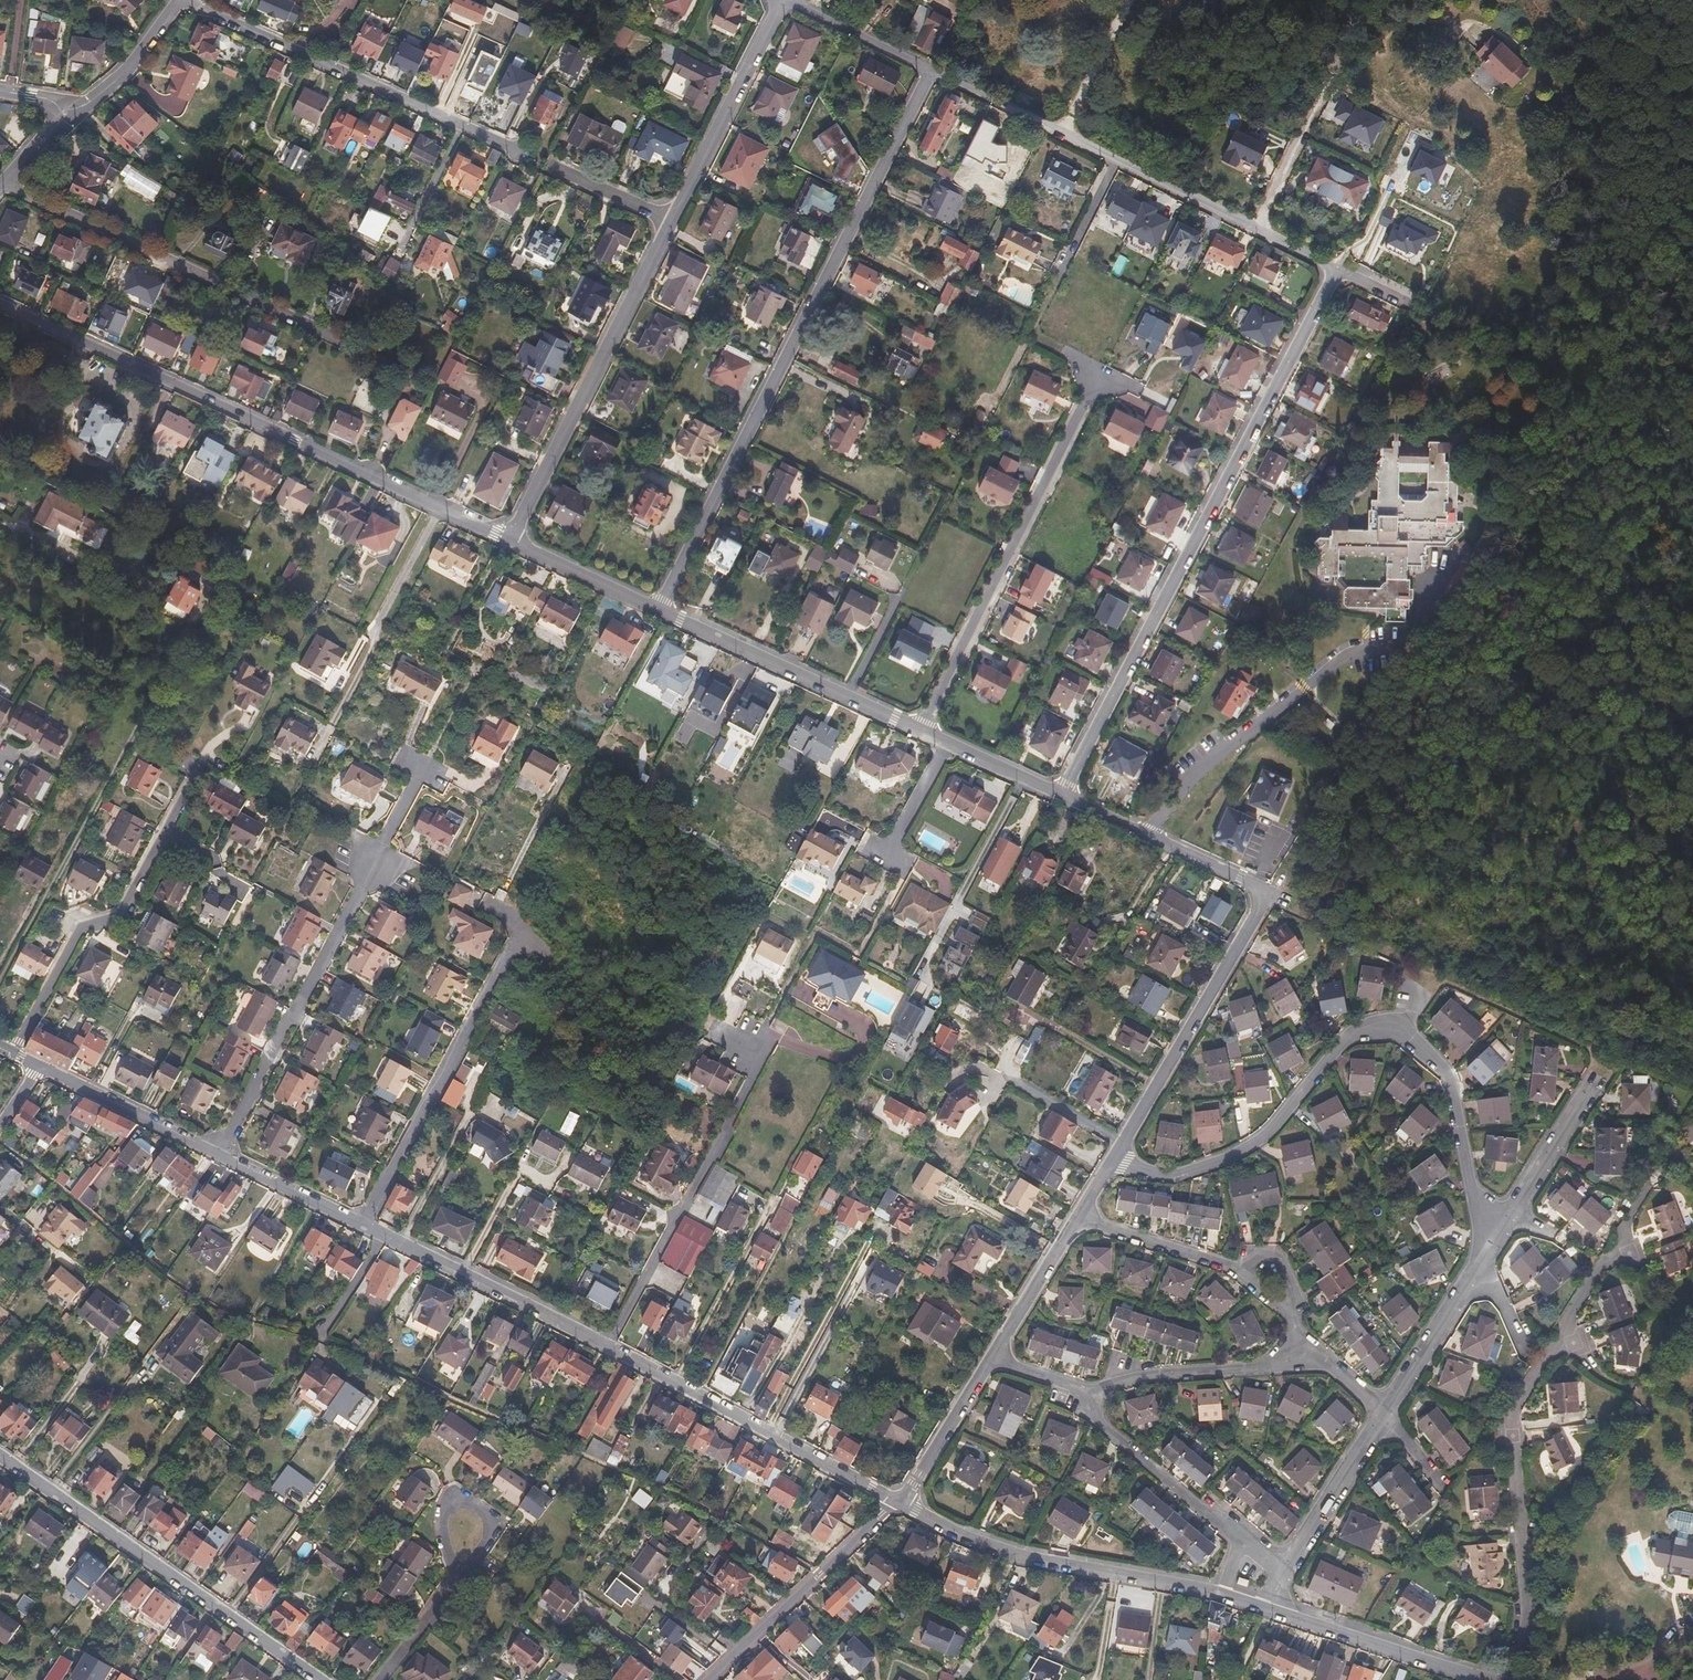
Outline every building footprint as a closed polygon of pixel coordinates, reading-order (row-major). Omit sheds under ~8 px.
[(115,0),(130,14),(142,0),(113,0),(115,0)] [(286,0),(262,0),(259,8),(270,13),(269,14),(276,17),(276,16),(287,21),(288,19),(294,4),(286,0)] [(486,7),(470,0),(454,0),(452,5),(481,18),(486,7)] [(690,0),(667,0),(665,4),(683,13),(690,0)] [(733,0),(724,0),(714,22),(734,32),(741,17),(737,15),(742,5),(733,0)] [(519,22),(522,15),(495,3),(492,10),(519,22)] [(302,7),(294,4),(288,19),(294,23),(302,7)] [(513,32),(514,30),(519,22),(492,10),(487,20),(513,32)] [(602,22),(606,14),(597,11),(594,18),(602,22)] [(930,51),(935,41),(939,33),(943,35),(950,21),(931,11),(918,36),(906,30),(900,43),(915,51),(918,45),(930,51)] [(35,50),(56,53),(60,23),(39,20),(35,50)] [(533,28),(519,22),(514,30),(530,37),(533,28)] [(819,36),(791,22),(774,57),(808,73),(813,61),(808,58),(819,36)] [(208,28),(200,24),(191,45),(202,50),(201,53),(214,59),(219,48),(223,50),(228,47),(230,43),(229,38),(217,33),(220,27),(210,23),(208,28)] [(353,47),(376,60),(389,37),(365,24),(353,47)] [(636,33),(618,25),(608,48),(626,56),(636,33)] [(939,33),(935,41),(939,43),(943,35),(939,33)] [(74,36),(71,58),(102,63),(105,41),(74,36)] [(1483,45),(1478,51),(1485,58),(1482,62),(1503,82),(1506,78),(1514,85),(1528,69),(1520,63),(1522,60),(1501,41),(1499,43),(1492,36),(1483,45)] [(127,51),(133,42),(119,37),(116,48),(127,51)] [(425,53),(401,41),(390,64),(415,76),(425,53)] [(845,41),(842,47),(847,49),(850,43),(845,41)] [(430,42),(425,53),(434,57),(428,71),(446,79),(458,54),(430,42)] [(587,52),(571,45),(560,69),(577,77),(587,52)] [(187,101),(201,69),(171,55),(165,69),(173,73),(165,91),(187,101)] [(526,60),(516,55),(499,87),(513,94),(512,97),(523,102),(536,76),(521,68),(526,60)] [(720,74),(682,55),(665,91),(702,109),(720,74)] [(900,73),(869,58),(859,79),(889,94),(900,73)] [(268,75),(276,80),(284,64),(276,60),(268,75)] [(408,91),(417,95),(424,80),(415,76),(408,91)] [(795,91),(771,78),(755,109),(780,121),(795,91)] [(513,94),(499,87),(494,98),(506,105),(512,97),(513,94)] [(304,89),(292,113),(316,125),(328,101),(304,89)] [(545,89),(542,95),(560,104),(562,98),(545,89)] [(946,96),(921,146),(934,153),(942,139),(940,138),(944,129),(948,132),(961,106),(956,104),(960,97),(951,93),(948,97),(946,96)] [(550,125),(560,104),(542,95),(532,116),(550,125)] [(268,98),(260,114),(269,118),(277,102),(268,98)] [(120,114),(144,137),(157,124),(134,100),(120,114)] [(1386,125),(1340,103),(1332,119),(1347,126),(1339,143),(1353,150),(1356,142),(1374,151),(1386,125)] [(988,108),(962,160),(977,167),(981,157),(983,159),(994,138),(988,135),(998,114),(988,108)] [(340,110),(332,128),(334,129),(324,148),(338,155),(357,119),(340,110)] [(359,119),(350,136),(364,142),(367,137),(377,141),(383,128),(386,130),(391,119),(378,113),(372,125),(359,119)] [(131,150),(144,137),(120,114),(107,127),(131,150)] [(621,133),(582,115),(569,141),(590,151),(592,147),(610,156),(621,133)] [(412,127),(419,131),(426,119),(418,116),(412,127)] [(827,122),(817,117),(813,123),(823,128),(827,122)] [(413,133),(396,124),(386,143),(399,149),(404,138),(410,141),(413,133)] [(677,159),(686,141),(650,124),(636,153),(648,158),(653,148),(677,159)] [(837,125),(814,140),(821,152),(829,147),(838,161),(830,176),(846,184),(859,159),(837,125)] [(1266,141),(1238,126),(1222,155),(1236,163),(1241,154),(1258,163),(1264,150),(1262,149),(1266,141)] [(420,135),(410,155),(433,166),(441,148),(435,145),(436,142),(420,135)] [(766,149),(741,137),(723,172),(748,184),(766,149)] [(1435,147),(1418,139),(1410,155),(1415,160),(1409,173),(1436,185),(1446,164),(1430,156),(1435,147)] [(301,170),(306,159),(308,155),(304,153),(305,150),(293,144),(283,165),(295,171),(297,168),(301,170)] [(244,155),(233,146),(226,155),(237,164),(244,155)] [(486,162),(494,166),(501,153),(493,149),(486,162)] [(102,192),(106,184),(102,182),(110,164),(89,153),(72,188),(88,194),(86,198),(97,203),(97,202),(102,192)] [(470,160),(459,154),(451,171),(465,178),(472,165),(472,164),(473,161),(470,160)] [(1080,173),(1052,158),(1041,178),(1070,193),(1080,173)] [(1369,182),(1319,158),(1308,180),(1320,186),(1318,191),(1340,202),(1341,200),(1356,207),(1369,182)] [(299,173),(307,177),(313,163),(306,159),(301,170),(299,173)] [(110,164),(102,182),(106,184),(109,177),(114,179),(118,171),(125,175),(123,179),(125,180),(133,168),(134,166),(132,165),(127,173),(110,164)] [(485,171),(472,165),(465,178),(462,184),(475,191),(485,171)] [(538,178),(540,173),(523,165),(521,170),(538,178)] [(950,182),(955,173),(940,166),(935,175),(950,182)] [(503,177),(490,203),(511,214),(524,188),(503,177)] [(839,194),(811,181),(797,210),(809,216),(813,205),(829,213),(830,211),(833,213),(838,201),(836,199),(839,194)] [(960,195),(937,184),(924,210),(948,222),(960,195)] [(379,210),(385,198),(390,188),(381,185),(370,206),(379,210)] [(416,201),(390,188),(385,198),(395,202),(394,205),(410,213),(416,201)] [(179,196),(167,189),(164,194),(175,201),(179,196)] [(1142,201),(1143,200),(1134,196),(1133,198),(1117,190),(1106,212),(1131,224),(1142,201)] [(102,192),(97,202),(103,205),(107,203),(109,199),(108,194),(102,192)] [(735,208),(717,199),(702,230),(720,239),(735,208)] [(1157,208),(1142,201),(1131,224),(1123,240),(1149,253),(1153,244),(1156,245),(1169,220),(1155,212),(1157,208)] [(1393,211),(1386,207),(1378,222),(1386,226),(1393,211)] [(8,210),(0,228),(0,237),(17,245),(29,219),(8,210)] [(792,227),(806,234),(810,226),(792,217),(788,225),(792,227)] [(1432,246),(1438,233),(1408,218),(1404,226),(1400,224),(1396,232),(1392,230),(1385,244),(1407,255),(1408,253),(1415,256),(1422,242),(1432,246)] [(614,219),(595,254),(608,261),(619,241),(626,245),(634,229),(614,219)] [(1178,222),(1167,244),(1174,247),(1171,255),(1181,260),(1185,253),(1189,255),(1200,233),(1178,222)] [(314,239),(282,225),(274,245),(291,252),(288,258),(302,264),(314,239)] [(446,240),(446,239),(449,234),(434,226),(431,232),(446,240)] [(534,226),(524,247),(554,262),(564,241),(534,226)] [(806,234),(792,227),(784,243),(793,247),(788,258),(798,263),(808,243),(805,242),(809,235),(806,234)] [(1040,246),(1007,229),(995,254),(1007,260),(1010,254),(1031,264),(1040,246)] [(211,236),(206,248),(225,256),(233,238),(216,231),(213,237),(211,236)] [(76,272),(79,270),(91,245),(75,237),(74,240),(61,234),(53,251),(69,259),(67,263),(68,268),(76,272)] [(457,238),(449,234),(446,239),(454,244),(457,238)] [(1216,234),(1205,255),(1228,266),(1229,264),(1237,268),(1245,251),(1237,248),(1239,245),(1216,234)] [(453,246),(430,235),(416,264),(428,270),(431,263),(442,268),(453,246)] [(958,263),(972,270),(980,253),(947,236),(942,246),(962,256),(958,263)] [(363,248),(359,254),(369,262),(373,256),(363,248)] [(516,252),(514,262),(521,264),(524,254),(516,252)] [(1280,263),(1258,252),(1249,270),(1252,272),(1253,276),(1280,289),(1287,275),(1276,270),(1280,263)] [(684,310),(705,267),(679,254),(669,275),(673,277),(662,299),(684,310)] [(387,260),(380,256),(372,271),(379,274),(387,260)] [(400,262),(389,256),(387,260),(379,274),(376,280),(396,290),(403,278),(394,273),(400,262)] [(869,296),(880,273),(860,263),(851,281),(857,284),(855,289),(869,296)] [(29,290),(38,294),(46,279),(23,268),(15,285),(28,291),(29,290)] [(163,282),(132,268),(122,291),(153,305),(163,282)] [(356,285),(339,277),(327,302),(333,305),(332,306),(343,312),(349,301),(352,302),(355,296),(352,294),(356,285)] [(586,277),(569,310),(588,320),(597,303),(603,306),(611,290),(586,277)] [(952,308),(962,289),(948,282),(938,301),(952,308)] [(781,308),(786,297),(761,285),(746,316),(767,326),(777,306),(781,308)] [(87,302),(59,289),(52,305),(70,313),(80,318),(87,302)] [(305,314),(316,319),(327,295),(317,290),(305,314)] [(1391,318),(1384,315),(1384,313),(1355,299),(1348,315),(1376,329),(1377,328),(1384,332),(1391,318)] [(128,313),(108,305),(99,325),(119,334),(128,313)] [(1171,321),(1144,308),(1133,331),(1150,339),(1145,349),(1155,354),(1171,321)] [(1280,321),(1255,308),(1243,331),(1268,344),(1280,321)] [(449,310),(444,318),(456,325),(461,318),(449,310)] [(660,358),(678,324),(658,314),(649,331),(646,329),(638,346),(660,358)] [(181,337),(154,325),(145,345),(172,357),(181,337)] [(933,346),(936,340),(906,325),(902,333),(911,338),(912,335),(933,346)] [(266,343),(273,346),(278,337),(271,334),(271,333),(263,329),(262,333),(251,328),(243,345),(261,353),(262,353),(266,343)] [(1203,339),(1180,329),(1171,350),(1183,355),(1178,365),(1189,369),(1203,339)] [(552,375),(568,343),(546,331),(538,348),(527,342),(519,359),(536,367),(529,381),(557,395),(564,382),(552,375)] [(909,340),(901,336),(889,358),(891,359),(888,366),(908,376),(911,370),(909,368),(911,364),(914,366),(919,358),(908,352),(911,346),(909,340)] [(1340,375),(1345,365),(1354,348),(1335,338),(1321,365),(1340,375)] [(266,343),(262,353),(271,357),(274,356),(277,351),(275,347),(273,346),(266,343)] [(752,356),(727,344),(710,378),(721,383),(723,379),(737,387),(752,356)] [(219,355),(199,346),(191,364),(211,373),(219,355)] [(1258,356),(1238,346),(1222,377),(1242,386),(1258,356)] [(451,349),(438,376),(456,385),(467,364),(464,362),(467,356),(451,349)] [(860,373),(837,361),(832,371),(856,382),(860,373)] [(230,383),(240,388),(248,372),(249,369),(239,364),(230,383)] [(1345,365),(1340,375),(1344,377),(1349,367),(1345,365)] [(647,379),(623,367),(607,399),(631,411),(647,379)] [(1033,370),(1023,392),(1052,405),(1061,386),(1041,377),(1043,374),(1033,370)] [(262,379),(248,372),(240,388),(239,390),(254,397),(262,379)] [(1296,401),(1314,410),(1323,391),(1327,384),(1309,375),(1296,401)] [(370,409),(376,386),(360,382),(354,405),(370,409)] [(319,401),(295,390),(286,410),(310,421),(319,401)] [(431,416),(462,431),(474,407),(443,391),(431,416)] [(1323,391),(1314,410),(1320,414),(1330,394),(1323,391)] [(71,428),(79,432),(93,402),(96,397),(88,394),(71,428)] [(1236,405),(1215,394),(1201,422),(1222,433),(1236,405)] [(551,408),(528,396),(514,424),(537,436),(551,408)] [(420,411),(422,407),(405,398),(400,400),(389,422),(391,428),(398,431),(399,438),(405,441),(420,411)] [(93,402),(79,432),(77,436),(89,442),(89,445),(89,450),(94,454),(97,454),(107,459),(126,421),(106,411),(107,409),(93,402)] [(1145,422),(1161,430),(1167,417),(1169,414),(1153,406),(1145,422)] [(841,408),(836,418),(840,421),(831,440),(849,449),(864,420),(841,408)] [(162,445),(165,440),(166,437),(174,441),(183,446),(194,426),(164,409),(153,431),(154,431),(150,438),(162,445)] [(363,420),(340,410),(331,431),(354,441),(363,420)] [(1143,426),(1144,425),(1113,410),(1102,432),(1112,437),(1111,439),(1122,445),(1123,442),(1133,447),(1143,426)] [(1304,447),(1311,433),(1314,427),(1292,415),(1282,435),(1299,444),(1304,447)] [(712,426),(696,418),(690,431),(687,430),(683,439),(681,438),(676,448),(678,449),(677,450),(700,462),(704,451),(702,450),(706,440),(714,443),(719,432),(711,428),(712,426)] [(944,432),(924,422),(916,437),(937,447),(944,432)] [(1143,426),(1159,434),(1161,430),(1145,422),(1144,425),(1143,426)] [(618,439),(596,428),(582,455),(605,466),(618,439)] [(192,450),(187,459),(195,463),(184,484),(176,480),(176,481),(193,491),(195,487),(212,496),(235,455),(225,451),(224,452),(220,450),(224,442),(222,441),(221,438),(210,433),(206,433),(203,434),(199,441),(201,442),(197,449),(192,450)] [(1304,447),(1299,444),(1296,450),(1305,455),(1316,436),(1311,433),(1304,447)] [(1200,447),(1182,438),(1170,463),(1188,472),(1200,447)] [(1318,567),(1317,576),(1323,582),(1340,582),(1344,591),(1344,597),(1347,597),(1347,603),(1365,604),(1365,607),(1384,607),(1384,620),(1405,621),(1405,608),(1409,608),(1409,579),(1404,579),(1405,571),(1415,571),(1415,565),(1419,565),(1420,545),(1438,545),(1438,535),(1453,535),(1462,527),(1462,486),(1449,486),(1450,465),(1446,465),(1446,455),(1453,455),(1453,444),(1431,444),(1430,441),(1401,440),(1401,443),(1396,443),(1393,443),(1393,440),(1383,440),(1383,460),(1380,460),(1373,466),(1378,471),(1378,472),(1374,476),(1378,480),(1378,501),(1370,501),(1371,510),(1369,510),(1368,534),(1357,534),(1348,534),(1348,513),(1332,513),(1332,538),(1319,538),(1314,543),(1318,547),(1318,548),(1313,552),(1318,557),(1318,558),(1314,562),(1318,567)] [(1275,480),(1280,470),(1286,460),(1269,451),(1257,473),(1262,475),(1275,482),(1275,480)] [(515,465),(495,456),(478,491),(497,501),(515,465)] [(989,467),(978,489),(1007,504),(1018,482),(1011,479),(1019,463),(1004,456),(996,470),(989,467)] [(187,459),(176,480),(184,484),(195,463),(187,459)] [(263,507),(279,479),(245,461),(234,482),(255,494),(251,500),(263,507)] [(799,469),(783,462),(778,470),(777,470),(775,475),(776,475),(764,499),(780,507),(799,469)] [(1275,480),(1278,482),(1280,483),(1285,473),(1280,470),(1275,480)] [(1275,482),(1262,475),(1260,479),(1276,487),(1278,482),(1275,480),(1275,482)] [(296,487),(298,483),(288,478),(274,503),(291,513),(292,511),(301,516),(312,495),(303,490),(296,487)] [(669,495),(647,484),(634,511),(655,522),(669,495)] [(591,499),(563,485),(549,514),(577,528),(591,499)] [(354,541),(371,508),(351,499),(354,494),(338,487),(325,513),(337,519),(332,530),(354,541)] [(1271,499),(1250,487),(1236,513),(1258,524),(1271,499)] [(734,490),(731,498),(745,505),(748,497),(734,490)] [(91,538),(98,525),(85,518),(88,511),(51,492),(33,526),(50,535),(58,521),(91,538)] [(1183,504),(1163,494),(1148,524),(1168,535),(1183,504)] [(368,517),(358,536),(378,547),(391,543),(402,523),(373,507),(368,517)] [(748,517),(757,522),(760,515),(751,510),(750,514),(741,509),(737,517),(746,522),(748,517)] [(108,530),(98,525),(91,538),(58,521),(50,535),(60,541),(64,534),(97,550),(108,530)] [(1255,539),(1232,527),(1221,550),(1243,562),(1255,539)] [(731,565),(742,544),(728,537),(727,540),(718,536),(710,552),(712,559),(717,562),(716,564),(728,569),(730,565),(731,565)] [(452,563),(454,564),(470,572),(479,554),(463,546),(450,539),(447,544),(438,539),(429,556),(438,561),(437,562),(438,566),(445,570),(450,568),(452,563)] [(894,549),(876,540),(866,558),(885,568),(894,549)] [(759,550),(749,568),(762,575),(766,567),(786,577),(797,555),(777,545),(771,556),(759,550)] [(823,560),(825,558),(828,550),(817,545),(811,556),(816,558),(811,567),(818,570),(823,560)] [(831,561),(826,559),(825,561),(851,573),(860,555),(844,547),(840,555),(835,552),(831,561)] [(828,550),(825,558),(826,559),(831,561),(835,552),(835,551),(831,548),(829,551),(828,550)] [(207,572),(211,565),(182,551),(178,557),(207,572)] [(1153,563),(1131,552),(1117,578),(1139,589),(1153,563)] [(1055,573),(1037,563),(1029,579),(1026,578),(1020,590),(1022,591),(1018,601),(1032,608),(1036,600),(1040,602),(1055,573)] [(286,566),(280,578),(289,583),(296,571),(286,566)] [(1233,577),(1212,567),(1200,590),(1221,601),(1233,577)] [(1088,575),(1083,585),(1095,591),(1100,581),(1088,575)] [(181,576),(162,612),(182,622),(199,591),(187,585),(189,580),(181,576)] [(531,615),(537,605),(544,592),(535,587),(533,590),(525,586),(525,587),(510,580),(504,591),(500,599),(500,602),(505,605),(509,604),(510,602),(511,603),(521,608),(520,609),(531,615)] [(500,599),(504,591),(495,586),(484,609),(502,620),(511,603),(510,602),(509,604),(505,605),(500,602),(500,599)] [(878,601),(850,588),(835,617),(851,625),(854,619),(866,625),(878,601)] [(541,617),(570,632),(580,613),(571,608),(572,607),(563,602),(562,603),(552,598),(553,597),(544,592),(537,605),(545,609),(541,617)] [(809,592),(798,612),(803,615),(800,621),(816,629),(829,602),(809,592)] [(1129,604),(1107,593),(1096,617),(1116,628),(1129,604)] [(1011,614),(1003,633),(1020,641),(1029,623),(1032,623),(1036,616),(1018,606),(1014,615),(1011,614)] [(1208,617),(1190,608),(1178,631),(1196,640),(1208,617)] [(779,621),(789,625),(793,615),(783,611),(779,621)] [(565,640),(570,632),(541,617),(537,624),(565,640)] [(902,629),(891,653),(899,657),(901,653),(923,664),(931,647),(930,642),(927,641),(934,627),(913,617),(906,631),(902,629)] [(626,625),(612,618),(600,642),(631,658),(644,632),(627,624),(626,625)] [(1111,641),(1089,630),(1075,658),(1092,667),(1096,659),(1101,661),(1111,641)] [(338,648),(317,636),(299,666),(326,680),(333,665),(338,668),(346,652),(338,648)] [(802,652),(809,657),(816,644),(810,640),(802,652)] [(673,648),(667,645),(662,655),(658,653),(648,672),(651,674),(648,680),(678,696),(680,692),(683,694),(692,678),(690,677),(698,661),(678,651),(679,649),(674,647),(673,648)] [(1182,658),(1164,649),(1151,674),(1169,683),(1182,658)] [(1028,663),(1013,656),(1005,673),(983,661),(972,683),(981,687),(980,691),(990,696),(992,693),(1002,698),(1012,677),(1019,681),(1028,663)] [(252,698),(260,702),(269,683),(251,674),(255,665),(243,659),(234,677),(238,679),(233,689),(239,692),(235,701),(243,705),(245,702),(249,704),(250,701),(252,698)] [(390,680),(391,681),(401,663),(400,662),(390,680)] [(440,684),(401,663),(391,681),(400,685),(398,689),(396,692),(406,697),(405,698),(417,705),(418,704),(420,701),(428,705),(440,684)] [(742,685),(712,670),(695,702),(725,717),(742,685)] [(1089,682),(1065,670),(1050,699),(1068,708),(1074,695),(1080,699),(1089,682)] [(1230,715),(1231,713),(1245,690),(1251,693),(1252,694),(1257,687),(1249,683),(1253,676),(1243,670),(1237,679),(1234,677),(1232,681),(1229,679),(1214,705),(1230,715)] [(389,685),(398,689),(400,685),(391,681),(389,685)] [(777,697),(750,682),(728,723),(755,738),(777,697)] [(857,689),(865,693),(868,687),(860,683),(857,689)] [(1245,690),(1231,713),(1238,717),(1251,693),(1245,690)] [(11,702),(0,696),(0,722),(11,702)] [(1159,733),(1175,703),(1161,697),(1158,703),(1154,701),(1151,707),(1138,701),(1129,718),(1159,733)] [(1189,712),(1193,704),(1183,699),(1179,707),(1189,712)] [(6,726),(32,740),(43,721),(17,706),(6,726)] [(1066,727),(1046,716),(1032,743),(1052,753),(1066,727)] [(290,747),(304,755),(306,756),(317,733),(288,718),(274,745),(287,752),(290,747)] [(817,724),(808,719),(802,728),(799,727),(792,740),(794,741),(796,742),(800,745),(810,750),(807,755),(819,761),(821,758),(829,762),(838,746),(833,744),(839,734),(818,723),(817,724)] [(43,721),(32,740),(38,743),(37,746),(58,758),(69,739),(49,727),(50,725),(43,721)] [(472,748),(470,750),(497,764),(516,729),(503,722),(496,734),(483,727),(478,736),(475,734),(471,734),(467,736),(465,738),(466,742),(467,745),(472,748)] [(1133,773),(1139,762),(1144,753),(1117,739),(1105,763),(1121,771),(1123,768),(1133,773)] [(796,742),(794,741),(791,745),(795,748),(794,749),(805,755),(807,756),(807,755),(810,750),(800,745),(796,742)] [(287,752),(274,745),(272,748),(300,763),(304,755),(290,747),(287,752)] [(559,764),(533,750),(520,774),(533,781),(533,782),(535,786),(548,793),(556,778),(552,776),(559,764)] [(865,753),(855,771),(880,785),(908,776),(916,762),(897,752),(894,757),(881,762),(865,753)] [(161,768),(159,767),(140,757),(130,775),(132,776),(128,783),(148,794),(161,768)] [(51,773),(32,762),(28,769),(25,767),(13,788),(32,799),(44,779),(47,781),(51,773)] [(1123,768),(1121,771),(1120,773),(1132,780),(1138,778),(1145,764),(1139,762),(1133,773),(1123,768)] [(340,788),(351,793),(352,797),(358,801),(362,800),(372,805),(384,782),(351,765),(340,788)] [(1269,766),(1254,800),(1285,813),(1299,779),(1269,766)] [(650,776),(643,772),(638,781),(645,785),(650,776)] [(1456,786),(1437,775),(1432,783),(1448,792),(1450,789),(1454,791),(1456,786)] [(223,812),(235,819),(238,812),(247,797),(209,777),(199,794),(208,799),(207,800),(225,810),(223,812)] [(953,780),(950,783),(939,803),(960,814),(959,817),(969,822),(970,820),(985,827),(996,806),(981,799),(983,796),(973,791),(971,793),(963,789),(962,785),(953,780)] [(10,796),(6,803),(4,802),(0,808),(0,824),(12,831),(22,813),(25,814),(29,806),(10,796)] [(104,800),(101,807),(111,811),(114,804),(104,800)] [(206,803),(223,812),(225,810),(207,800),(206,803)] [(1232,805),(1217,838),(1248,852),(1259,825),(1262,818),(1232,805)] [(131,852),(136,842),(144,827),(141,826),(144,819),(124,808),(107,840),(131,852)] [(244,839),(242,842),(253,847),(264,826),(238,812),(235,819),(229,830),(244,839)] [(436,813),(434,817),(424,812),(414,832),(425,837),(425,836),(450,848),(459,829),(445,822),(447,818),(436,813)] [(227,834),(242,842),(244,839),(229,830),(227,834)] [(807,840),(796,861),(808,868),(812,861),(833,872),(845,850),(833,844),(832,847),(826,843),(828,841),(812,832),(807,840)] [(1006,867),(1010,870),(1018,855),(1012,852),(1014,848),(1000,840),(981,877),(987,880),(996,885),(1006,867)] [(1057,865),(1034,853),(1029,862),(1024,859),(1017,872),(1047,887),(1057,865)] [(50,866),(26,854),(14,878),(29,886),(30,884),(38,888),(50,866)] [(78,886),(84,888),(95,894),(107,872),(80,858),(67,884),(77,889),(78,886)] [(333,869),(312,858),(309,864),(312,866),(298,892),(318,903),(332,877),(330,875),(333,869)] [(1087,877),(1088,875),(1070,865),(1059,885),(1076,895),(1077,893),(1082,896),(1092,879),(1087,877)] [(996,885),(987,880),(983,885),(998,893),(1001,887),(1010,870),(1006,867),(996,885)] [(164,886),(160,884),(154,895),(176,906),(189,882),(171,873),(166,881),(164,886)] [(845,876),(834,896),(859,909),(867,895),(872,897),(877,887),(867,882),(864,886),(845,876)] [(1231,891),(1212,881),(1197,903),(1218,916),(1231,891)] [(471,891),(456,883),(448,899),(463,906),(471,891)] [(935,934),(949,908),(911,888),(894,919),(902,923),(905,918),(920,926),(917,932),(926,936),(928,931),(935,934)] [(226,911),(232,898),(226,895),(223,900),(208,892),(203,901),(207,902),(203,911),(224,923),(230,912),(226,911)] [(1171,892),(1159,911),(1182,925),(1194,906),(1171,892)] [(226,911),(230,912),(236,900),(232,898),(226,911)] [(309,937),(313,939),(318,928),(315,926),(318,919),(296,907),(293,914),(296,916),(282,943),(300,953),(305,943),(309,937)] [(490,941),(488,939),(493,930),(454,908),(449,918),(456,922),(460,932),(454,944),(478,957),(483,948),(486,948),(490,941)] [(161,948),(168,951),(181,925),(179,924),(150,909),(143,923),(148,926),(146,929),(145,928),(138,941),(159,952),(161,948)] [(375,910),(370,920),(373,922),(369,929),(366,928),(361,937),(364,939),(384,950),(389,940),(398,922),(375,910)] [(982,934),(987,925),(973,918),(969,927),(982,934)] [(398,922),(389,940),(395,943),(404,925),(398,922)] [(1074,922),(1067,934),(1075,938),(1063,959),(1080,968),(1098,936),(1074,922)] [(1291,956),(1303,949),(1288,926),(1269,938),(1285,963),(1292,958),(1291,956)] [(949,949),(943,961),(962,971),(979,941),(959,930),(953,942),(961,946),(957,953),(949,949)] [(794,946),(767,933),(753,961),(779,974),(794,946)] [(1163,937),(1149,964),(1170,976),(1185,948),(1163,937)] [(38,968),(46,973),(55,957),(43,951),(37,948),(38,945),(29,939),(17,961),(36,971),(38,968)] [(384,950),(364,939),(359,949),(362,950),(358,958),(354,955),(347,968),(371,980),(379,965),(381,966),(389,952),(384,950)] [(1128,947),(1123,957),(1133,961),(1136,956),(1131,953),(1132,950),(1128,947)] [(166,956),(168,951),(161,948),(159,952),(166,956)] [(300,963),(277,950),(273,957),(275,958),(273,961),(269,959),(258,980),(280,991),(286,981),(291,971),(294,973),(300,963)] [(82,979),(110,995),(125,967),(99,951),(82,979)] [(154,962),(157,957),(150,953),(147,959),(154,962)] [(864,977),(823,956),(809,982),(822,989),(815,1002),(829,1010),(836,997),(850,1004),(864,977)] [(455,987),(462,990),(468,979),(441,964),(425,992),(446,1004),(455,987)] [(1006,997),(1027,1009),(1037,990),(1036,990),(1044,975),(1025,965),(1006,997)] [(1368,994),(1380,996),(1384,971),(1363,968),(1359,996),(1367,997),(1368,994)] [(291,971),(286,981),(289,983),(294,973),(291,971)] [(155,999),(159,1001),(170,1007),(181,985),(157,973),(143,999),(153,1004),(155,999)] [(1037,990),(1027,1009),(1032,1012),(1050,979),(1044,975),(1036,990),(1037,990)] [(1160,1001),(1163,1003),(1169,992),(1143,977),(1130,1001),(1153,1015),(1160,1001)] [(914,992),(918,983),(911,979),(906,988),(914,992)] [(336,993),(333,999),(327,1011),(346,1021),(355,1003),(357,1004),(363,992),(340,980),(339,983),(335,981),(330,990),(336,993)] [(754,989),(738,981),(731,995),(747,1003),(754,989)] [(1299,1004),(1296,997),(1287,981),(1267,992),(1282,1017),(1289,1013),(1287,1011),(1299,1004)] [(1318,988),(1322,1013),(1335,1011),(1335,1014),(1345,1012),(1340,984),(1318,988)] [(1103,990),(1096,986),(1092,993),(1099,997),(1103,990)] [(327,996),(333,999),(336,993),(330,990),(327,996)] [(276,1003),(255,992),(252,997),(246,995),(243,996),(239,1003),(240,1007),(245,1010),(235,1028),(257,1040),(276,1003)] [(1252,1030),(1259,1027),(1251,998),(1230,1004),(1238,1031),(1251,1027),(1252,1030)] [(1441,1031),(1447,1036),(1467,1015),(1451,1000),(1433,1021),(1442,1029),(1441,1031)] [(488,1017),(513,1031),(521,1018),(495,1004),(488,1017)] [(921,1012),(907,1005),(888,1040),(902,1047),(909,1035),(912,1036),(915,1032),(922,1036),(934,1014),(923,1008),(921,1012)] [(426,1059),(431,1050),(436,1042),(440,1032),(438,1031),(444,1019),(427,1010),(407,1049),(426,1059)] [(1467,1015),(1447,1036),(1455,1043),(1456,1041),(1466,1050),(1484,1030),(1485,1031),(1495,1021),(1487,1014),(1477,1024),(1467,1015)] [(86,1040),(88,1035),(97,1019),(89,1015),(79,1035),(86,1040)] [(1152,1035),(1129,1022),(1118,1043),(1141,1055),(1152,1035)] [(344,1035),(324,1024),(319,1033),(315,1031),(309,1042),(311,1043),(305,1053),(303,1052),(299,1061),(321,1073),(327,1063),(326,1062),(336,1043),(339,1044),(344,1035)] [(940,1025),(936,1033),(939,1035),(933,1045),(949,1054),(959,1035),(940,1025)] [(26,1049),(44,1058),(56,1040),(37,1030),(26,1049)] [(241,1063),(243,1064),(247,1055),(245,1054),(250,1046),(227,1034),(222,1043),(226,1045),(212,1071),(233,1082),(239,1071),(237,1070),(241,1063)] [(77,1056),(86,1040),(79,1035),(72,1047),(64,1043),(64,1044),(53,1063),(69,1070),(77,1056)] [(86,1040),(77,1056),(94,1065),(105,1044),(88,1035),(86,1040)] [(1295,1066),(1303,1062),(1289,1036),(1268,1046),(1281,1071),(1294,1064),(1295,1066)] [(44,1058),(53,1063),(64,1044),(56,1040),(44,1058)] [(1497,1040),(1470,1066),(1480,1077),(1477,1079),(1483,1085),(1513,1056),(1497,1040)] [(1240,1058),(1237,1043),(1227,1045),(1230,1060),(1240,1058)] [(1015,1058),(1022,1061),(1029,1049),(1022,1045),(1015,1058)] [(1534,1074),(1556,1076),(1559,1050),(1537,1048),(1534,1074)] [(1229,1075),(1227,1062),(1225,1051),(1203,1054),(1208,1082),(1217,1081),(1216,1078),(1229,1075)] [(738,1068),(722,1059),(721,1060),(718,1059),(704,1052),(692,1074),(725,1091),(738,1068)] [(115,1080),(129,1087),(131,1084),(137,1087),(142,1090),(154,1068),(128,1054),(115,1080)] [(408,1080),(407,1079),(411,1071),(392,1060),(377,1087),(397,1097),(402,1089),(403,1089),(408,1080)] [(1359,1088),(1374,1089),(1375,1061),(1352,1060),(1350,1090),(1359,1090),(1359,1088)] [(162,1088),(171,1093),(181,1074),(163,1064),(152,1084),(161,1090),(162,1088)] [(471,1071),(461,1065),(455,1076),(441,1102),(452,1107),(465,1082),(471,1071)] [(1094,1067),(1077,1097),(1098,1109),(1116,1078),(1094,1067)] [(1405,1067),(1388,1088),(1398,1096),(1397,1098),(1404,1104),(1423,1081),(1405,1067)] [(301,1105),(307,1094),(309,1090),(312,1091),(314,1092),(320,1081),(295,1068),(291,1076),(287,1073),(283,1082),(286,1083),(282,1090),(279,1089),(273,1100),(302,1116),(306,1108),(301,1105)] [(1261,1102),(1270,1101),(1266,1073),(1244,1075),(1247,1101),(1261,1100),(1261,1102)] [(1556,1076),(1534,1074),(1532,1100),(1553,1102),(1556,1076)] [(209,1100),(212,1101),(217,1091),(195,1080),(182,1105),(204,1116),(209,1107),(206,1105),(209,1100)] [(951,1094),(936,1119),(954,1129),(965,1110),(977,1102),(966,1084),(951,1094)] [(1625,1086),(1624,1112),(1648,1112),(1648,1087),(1625,1086)] [(1056,1098),(1066,1104),(1069,1099),(1059,1093),(1056,1098)] [(380,1141),(385,1131),(390,1122),(388,1121),(393,1112),(366,1098),(361,1107),(366,1109),(351,1136),(376,1149),(380,1141)] [(1340,1129),(1350,1124),(1337,1098),(1313,1110),(1325,1133),(1338,1126),(1340,1129)] [(1508,1098),(1481,1101),(1483,1113),(1480,1113),(1482,1124),(1511,1120),(1508,1098)] [(94,1127),(95,1124),(103,1109),(84,1099),(71,1116),(91,1126),(94,1127)] [(928,1116),(927,1115),(920,1112),(919,1114),(891,1100),(884,1114),(887,1116),(887,1118),(892,1121),(894,1126),(898,1128),(902,1119),(921,1129),(928,1116)] [(27,1131),(35,1118),(40,1109),(28,1101),(14,1122),(27,1131)] [(1421,1106),(1403,1126),(1413,1135),(1411,1136),(1418,1143),(1438,1122),(1421,1106)] [(137,1125),(103,1109),(95,1124),(127,1139),(137,1125)] [(507,1109),(502,1118),(529,1132),(534,1123),(507,1109)] [(1196,1114),(1200,1141),(1213,1140),(1214,1143),(1222,1142),(1218,1111),(1196,1114)] [(1071,1135),(1077,1126),(1052,1112),(1043,1128),(1044,1128),(1039,1137),(1061,1150),(1066,1141),(1063,1139),(1067,1133),(1071,1135)] [(269,1125),(263,1136),(256,1150),(274,1159),(276,1156),(282,1159),(288,1149),(281,1146),(293,1124),(272,1113),(266,1123),(269,1125)] [(52,1142),(58,1134),(35,1118),(27,1131),(50,1145),(52,1142)] [(58,1134),(52,1142),(57,1145),(72,1126),(67,1122),(58,1134)] [(260,1135),(263,1136),(269,1125),(266,1123),(260,1135)] [(503,1133),(482,1123),(472,1142),(488,1150),(496,1164),(515,1151),(503,1133)] [(1161,1123),(1156,1150),(1170,1152),(1169,1155),(1178,1156),(1183,1127),(1161,1123)] [(1597,1152),(1625,1152),(1625,1130),(1597,1129),(1597,1152)] [(541,1131),(532,1149),(556,1161),(566,1143),(541,1131)] [(15,1149),(19,1142),(6,1134),(2,1140),(15,1149)] [(1488,1136),(1487,1146),(1490,1146),(1489,1160),(1515,1163),(1518,1140),(1488,1136)] [(1036,1156),(1041,1147),(1030,1140),(1025,1149),(1036,1156)] [(131,1166),(138,1172),(150,1156),(149,1156),(154,1149),(145,1141),(137,1142),(135,1145),(133,1144),(121,1158),(131,1166)] [(1305,1169),(1306,1173),(1316,1171),(1309,1142),(1282,1148),(1288,1174),(1305,1169)] [(678,1179),(669,1174),(679,1155),(658,1144),(640,1178),(661,1189),(662,1187),(671,1192),(678,1179)] [(1064,1160),(1041,1147),(1036,1156),(1041,1158),(1036,1166),(1031,1163),(1024,1174),(1053,1191),(1060,1178),(1057,1177),(1063,1166),(1061,1166),(1064,1160)] [(93,1170),(98,1175),(115,1154),(110,1149),(93,1170)] [(154,1167),(164,1175),(178,1158),(166,1149),(153,1166),(154,1167)] [(806,1151),(804,1154),(802,1153),(798,1160),(800,1162),(796,1170),(811,1178),(821,1159),(806,1151)] [(1625,1152),(1597,1152),(1597,1174),(1625,1174),(1625,1152)] [(579,1154),(568,1174),(597,1190),(608,1169),(579,1154)] [(320,1175),(328,1180),(327,1182),(337,1187),(338,1185),(347,1190),(357,1171),(330,1156),(320,1175)] [(1435,1156),(1413,1172),(1420,1182),(1418,1184),(1424,1192),(1448,1175),(1435,1156)] [(186,1198),(197,1183),(189,1176),(193,1169),(178,1157),(178,1158),(164,1175),(164,1176),(179,1187),(176,1191),(185,1198),(186,1198)] [(0,1163),(0,1198),(2,1195),(3,1196),(20,1174),(2,1160),(0,1163)] [(946,1175),(926,1162),(910,1188),(930,1200),(946,1175)] [(714,1165),(699,1194),(723,1207),(739,1178),(714,1165)] [(134,1176),(138,1172),(131,1166),(127,1171),(134,1176)] [(459,1171),(450,1166),(441,1184),(445,1186),(450,1189),(459,1171)] [(164,1176),(164,1175),(154,1167),(152,1170),(162,1178),(164,1176)] [(71,1193),(78,1199),(88,1188),(98,1175),(93,1170),(90,1168),(71,1193)] [(56,1181),(67,1189),(70,1185),(63,1180),(65,1177),(61,1174),(56,1181)] [(1253,1179),(1259,1209),(1270,1206),(1269,1203),(1281,1200),(1275,1174),(1253,1179)] [(856,1176),(850,1187),(853,1189),(859,1178),(856,1176)] [(1037,1190),(1018,1178),(1004,1202),(1023,1213),(1027,1206),(1028,1207),(1033,1198),(1032,1198),(1037,1190)] [(211,1213),(219,1217),(225,1210),(221,1206),(223,1203),(227,1207),(244,1184),(236,1179),(221,1201),(220,1200),(211,1213)] [(1252,1210),(1259,1209),(1253,1179),(1231,1184),(1237,1210),(1251,1207),(1252,1210)] [(441,1184),(437,1182),(432,1191),(440,1196),(445,1186),(441,1184)] [(204,1188),(197,1183),(186,1198),(210,1214),(211,1213),(220,1200),(222,1197),(206,1185),(204,1188)] [(1575,1216),(1586,1202),(1567,1185),(1551,1203),(1571,1221),(1575,1216)] [(414,1195),(398,1186),(387,1207),(396,1211),(399,1208),(405,1211),(414,1195)] [(96,1195),(88,1188),(78,1199),(90,1209),(95,1203),(92,1201),(96,1195)] [(887,1193),(876,1213),(889,1220),(888,1222),(905,1232),(912,1221),(907,1218),(910,1212),(909,1212),(914,1204),(908,1201),(904,1208),(893,1202),(898,1195),(889,1189),(887,1193)] [(1117,1210),(1135,1213),(1138,1193),(1127,1191),(1120,1190),(1117,1210)] [(1156,1196),(1152,1215),(1167,1218),(1171,1198),(1166,1198),(1166,1192),(1157,1191),(1156,1196)] [(1135,1213),(1152,1215),(1156,1196),(1138,1193),(1135,1213)] [(794,1215),(799,1205),(782,1196),(781,1198),(777,1205),(780,1207),(794,1215)] [(857,1218),(864,1221),(870,1209),(846,1196),(835,1217),(838,1218),(851,1224),(853,1226),(857,1218)] [(607,1219),(619,1226),(620,1223),(636,1232),(647,1212),(620,1197),(607,1219)] [(541,1224),(544,1226),(552,1210),(529,1198),(516,1222),(536,1232),(541,1224)] [(1586,1202),(1575,1216),(1594,1233),(1610,1215),(1590,1198),(1586,1202)] [(729,1201),(716,1227),(735,1237),(749,1211),(729,1201)] [(1169,1222),(1184,1224),(1188,1204),(1172,1201),(1169,1222)] [(59,1203),(52,1212),(54,1213),(48,1220),(43,1227),(64,1243),(73,1231),(76,1234),(84,1223),(59,1203)] [(1655,1220),(1658,1229),(1661,1240),(1682,1233),(1672,1203),(1651,1210),(1655,1220)] [(1184,1224),(1202,1227),(1205,1207),(1188,1204),(1184,1224)] [(1442,1204),(1419,1218),(1427,1230),(1424,1232),(1429,1238),(1454,1222),(1442,1204)] [(787,1228),(794,1215),(780,1207),(773,1221),(787,1228)] [(1205,1207),(1202,1227),(1220,1230),(1223,1210),(1205,1207)] [(432,1228),(441,1233),(451,1212),(442,1208),(432,1228)] [(451,1212),(441,1233),(465,1244),(475,1223),(451,1212)] [(275,1229),(276,1227),(263,1217),(261,1220),(275,1229)] [(688,1278),(695,1266),(713,1232),(684,1217),(660,1263),(688,1278)] [(851,1224),(838,1218),(833,1227),(846,1233),(851,1224)] [(1027,1224),(1036,1230),(1039,1224),(1030,1219),(1027,1224)] [(287,1235),(276,1227),(275,1229),(261,1220),(248,1239),(272,1256),(287,1235)] [(1315,1257),(1337,1241),(1325,1223),(1318,1228),(1313,1220),(1297,1230),(1309,1249),(1307,1250),(1313,1258),(1315,1257)] [(84,1223),(76,1234),(79,1236),(87,1225),(84,1223)] [(59,1249),(64,1243),(43,1227),(38,1233),(54,1246),(59,1249)] [(313,1230),(303,1247),(323,1258),(329,1249),(326,1247),(331,1240),(313,1230)] [(982,1251),(996,1259),(1003,1246),(975,1230),(955,1263),(970,1272),(982,1251)] [(206,1231),(192,1253),(216,1269),(230,1247),(206,1231)] [(762,1254),(770,1259),(778,1243),(761,1234),(753,1249),(756,1250),(752,1258),(758,1261),(762,1254)] [(509,1238),(498,1260),(515,1269),(517,1267),(522,1269),(518,1275),(532,1282),(545,1257),(509,1238)] [(1663,1262),(1660,1263),(1664,1276),(1686,1269),(1680,1251),(1684,1249),(1681,1240),(1658,1248),(1661,1256),(1663,1262)] [(1337,1241),(1315,1257),(1322,1267),(1320,1268),(1325,1276),(1349,1259),(1337,1241)] [(339,1280),(340,1280),(354,1257),(353,1257),(353,1256),(337,1247),(325,1267),(340,1276),(339,1280)] [(1085,1248),(1084,1270),(1109,1272),(1110,1250),(1085,1248)] [(1526,1285),(1535,1277),(1547,1266),(1533,1249),(1511,1267),(1526,1285)] [(1436,1251),(1412,1263),(1417,1274),(1415,1276),(1419,1284),(1446,1271),(1436,1251)] [(712,1265),(715,1259),(703,1253),(697,1264),(710,1271),(713,1266),(712,1265)] [(340,1280),(348,1285),(362,1263),(354,1257),(340,1280)] [(1547,1266),(1535,1277),(1551,1294),(1571,1275),(1556,1258),(1547,1266)] [(403,1271),(410,1276),(419,1264),(411,1259),(403,1271)] [(1128,1259),(1122,1281),(1146,1287),(1152,1265),(1128,1259)] [(905,1274),(880,1260),(867,1284),(868,1288),(877,1293),(880,1291),(892,1297),(905,1274)] [(375,1262),(365,1277),(372,1281),(367,1291),(385,1300),(400,1271),(381,1261),(380,1265),(375,1262)] [(120,1264),(112,1273),(117,1276),(124,1267),(120,1264)] [(59,1288),(63,1291),(74,1277),(61,1266),(47,1282),(57,1291),(59,1288)] [(1343,1266),(1319,1283),(1327,1294),(1325,1296),(1329,1302),(1356,1284),(1343,1266)] [(1170,1268),(1161,1289),(1184,1299),(1193,1278),(1170,1268)] [(85,1286),(74,1277),(63,1291),(64,1292),(73,1300),(85,1286)] [(214,1287),(220,1291),(224,1284),(219,1280),(214,1287)] [(597,1281),(589,1297),(610,1308),(618,1292),(597,1281)] [(1215,1282),(1199,1298),(1218,1316),(1234,1300),(1215,1282)] [(438,1342),(453,1319),(447,1316),(455,1299),(429,1286),(421,1303),(418,1302),(405,1326),(438,1342)] [(1621,1310),(1613,1288),(1594,1295),(1604,1325),(1627,1318),(1623,1309),(1621,1310)] [(1059,1314),(1081,1315),(1082,1290),(1060,1289),(1059,1314)] [(118,1306),(98,1291),(81,1313),(100,1329),(99,1330),(110,1338),(127,1315),(117,1307),(118,1306)] [(1419,1318),(1402,1297),(1392,1305),(1390,1302),(1382,1308),(1401,1332),(1419,1318)] [(676,1300),(672,1308),(674,1309),(662,1333),(673,1339),(676,1334),(684,1337),(694,1319),(686,1315),(690,1307),(676,1300)] [(268,1301),(263,1311),(267,1313),(272,1303),(268,1301)] [(641,1322),(655,1329),(666,1310),(652,1302),(641,1322)] [(767,1339),(781,1347),(801,1310),(787,1302),(767,1339)] [(908,1329),(930,1343),(934,1337),(947,1345),(960,1324),(925,1302),(908,1329)] [(1331,1319),(1341,1333),(1356,1321),(1361,1317),(1354,1308),(1349,1311),(1346,1307),(1331,1319)] [(1111,1326),(1127,1331),(1133,1313),(1117,1308),(1111,1326)] [(1252,1312),(1230,1323),(1241,1348),(1263,1338),(1252,1312)] [(161,1364),(187,1383),(203,1362),(190,1352),(202,1336),(211,1342),(219,1332),(193,1313),(171,1342),(168,1340),(157,1355),(164,1360),(161,1364)] [(1127,1331),(1144,1337),(1149,1319),(1133,1313),(1127,1331)] [(15,1328),(20,1322),(11,1314),(6,1321),(15,1328)] [(488,1336),(501,1343),(502,1344),(511,1325),(496,1317),(486,1335),(488,1336)] [(1144,1337),(1160,1342),(1166,1324),(1149,1319),(1144,1337)] [(1495,1324),(1483,1320),(1480,1329),(1472,1326),(1464,1351),(1486,1359),(1495,1334),(1492,1333),(1495,1324)] [(1352,1346),(1367,1334),(1356,1321),(1341,1333),(1352,1346)] [(1160,1342),(1177,1348),(1183,1330),(1166,1324),(1160,1342)] [(1622,1326),(1599,1335),(1604,1347),(1608,1346),(1610,1354),(1608,1368),(1628,1371),(1631,1351),(1622,1326)] [(518,1329),(509,1345),(525,1354),(533,1341),(526,1337),(527,1334),(518,1329)] [(1028,1349),(1044,1354),(1050,1335),(1034,1330),(1028,1349)] [(1183,1330),(1177,1348),(1194,1353),(1200,1336),(1183,1330)] [(864,1340),(852,1334),(846,1345),(856,1350),(858,1344),(861,1345),(864,1340)] [(1362,1360),(1378,1348),(1367,1334),(1352,1346),(1362,1360)] [(1044,1354),(1061,1359),(1067,1340),(1050,1335),(1044,1354)] [(40,1336),(37,1339),(43,1345),(46,1341),(40,1336)] [(437,1356),(456,1368),(469,1348),(449,1336),(437,1356)] [(499,1348),(501,1343),(488,1336),(486,1341),(499,1348)] [(730,1376),(743,1382),(753,1364),(764,1344),(753,1339),(748,1351),(743,1348),(742,1351),(738,1349),(726,1371),(731,1374),(730,1376)] [(743,1382),(739,1389),(751,1395),(774,1353),(777,1354),(781,1347),(767,1339),(764,1344),(753,1364),(743,1382)] [(1061,1359),(1078,1364),(1084,1346),(1067,1340),(1061,1359)] [(557,1371),(559,1367),(569,1351),(553,1342),(532,1376),(547,1386),(557,1371)] [(240,1346),(222,1372),(258,1398),(272,1377),(255,1365),(259,1360),(240,1346)] [(1084,1346),(1078,1364),(1095,1370),(1101,1351),(1084,1346)] [(65,1370),(70,1366),(54,1347),(49,1354),(65,1370)] [(368,1356),(378,1360),(381,1353),(372,1348),(368,1356)] [(1378,1348),(1362,1360),(1373,1374),(1388,1362),(1378,1348)] [(559,1367),(585,1383),(593,1370),(585,1365),(587,1361),(570,1350),(569,1351),(559,1367)] [(347,1381),(348,1380),(336,1372),(334,1374),(329,1370),(330,1369),(329,1364),(318,1356),(299,1384),(306,1389),(311,1387),(321,1394),(319,1398),(331,1405),(347,1381)] [(1479,1372),(1449,1362),(1441,1387),(1464,1394),(1468,1381),(1476,1384),(1479,1372)] [(481,1395),(489,1381),(496,1368),(488,1363),(472,1391),(481,1395)] [(588,1436),(591,1431),(623,1376),(628,1368),(619,1363),(580,1431),(588,1436)] [(334,1374),(336,1372),(337,1370),(329,1364),(330,1369),(329,1370),(334,1374)] [(504,1384),(515,1390),(525,1373),(514,1367),(504,1384)] [(582,1387),(585,1383),(559,1367),(557,1371),(582,1387)] [(754,1413),(765,1419),(789,1376),(777,1369),(754,1413)] [(623,1376),(591,1431),(602,1437),(634,1382),(623,1376)] [(347,1381),(331,1405),(322,1417),(332,1424),(340,1413),(359,1426),(376,1401),(347,1381)] [(489,1381),(481,1395),(487,1399),(495,1385),(489,1381)] [(1549,1384),(1552,1414),(1578,1412),(1575,1382),(1549,1384)] [(817,1384),(806,1405),(827,1417),(838,1396),(817,1384)] [(1291,1384),(1278,1411),(1290,1417),(1289,1419),(1297,1423),(1312,1395),(1291,1384)] [(993,1406),(1021,1418),(1030,1398),(1005,1387),(999,1399),(996,1398),(993,1406)] [(97,1406),(105,1412),(118,1394),(110,1388),(97,1406)] [(1245,1389),(1240,1414),(1253,1417),(1252,1420),(1262,1422),(1267,1393),(1245,1389)] [(1197,1392),(1199,1418),(1212,1417),(1212,1420),(1222,1419),(1220,1390),(1197,1392)] [(648,1416),(668,1427),(679,1405),(660,1395),(658,1399),(655,1397),(647,1412),(650,1413),(648,1416)] [(160,1396),(157,1401),(164,1405),(167,1401),(160,1396)] [(1126,1402),(1131,1426),(1159,1419),(1154,1396),(1126,1402)] [(1336,1400),(1318,1420),(1328,1430),(1326,1432),(1333,1438),(1353,1416),(1336,1400)] [(31,1432),(22,1425),(29,1417),(27,1415),(32,1410),(21,1401),(16,1406),(14,1404),(0,1421),(0,1422),(4,1426),(2,1428),(12,1437),(15,1434),(24,1442),(31,1432)] [(690,1436),(697,1424),(701,1417),(679,1405),(668,1427),(667,1429),(675,1433),(677,1429),(690,1436)] [(888,1434),(895,1438),(904,1444),(916,1423),(906,1417),(907,1415),(891,1405),(876,1430),(887,1436),(888,1434)] [(1021,1418),(993,1406),(989,1414),(992,1415),(987,1428),(1012,1439),(1021,1418)] [(1434,1443),(1452,1429),(1436,1408),(1418,1422),(1434,1443)] [(48,1432),(75,1452),(92,1429),(66,1409),(48,1432)] [(179,1409),(174,1416),(179,1420),(185,1413),(179,1409)] [(465,1455),(474,1441),(480,1431),(450,1412),(437,1432),(460,1447),(458,1450),(465,1455)] [(1049,1420),(1040,1443),(1068,1453),(1077,1431),(1049,1420)] [(725,1464),(735,1446),(714,1434),(714,1432),(700,1424),(699,1425),(697,1424),(690,1436),(686,1443),(725,1464)] [(842,1440),(844,1436),(847,1432),(833,1424),(828,1432),(842,1440)] [(216,1432),(208,1426),(202,1433),(210,1439),(216,1432)] [(733,1436),(739,1439),(745,1430),(738,1426),(733,1436)] [(1452,1429),(1434,1443),(1451,1464),(1469,1450),(1452,1429)] [(607,1462),(617,1466),(630,1439),(620,1434),(613,1449),(607,1462)] [(1541,1444),(1549,1458),(1547,1460),(1553,1470),(1555,1469),(1556,1470),(1573,1461),(1559,1434),(1541,1444)] [(284,1440),(278,1436),(273,1443),(280,1447),(284,1440)] [(850,1464),(861,1446),(844,1436),(842,1440),(834,1456),(850,1464)] [(607,1462),(613,1449),(594,1438),(585,1452),(607,1462)] [(1161,1452),(1174,1463),(1186,1449),(1173,1438),(1161,1452)] [(748,1468),(749,1468),(758,1452),(752,1448),(753,1445),(742,1439),(731,1459),(743,1465),(748,1468)] [(501,1458),(474,1441),(465,1455),(461,1460),(488,1477),(501,1458)] [(242,1453),(239,1457),(244,1460),(253,1448),(248,1444),(242,1453)] [(86,1457),(94,1463),(103,1451),(96,1445),(86,1457)] [(300,1450),(295,1456),(307,1465),(315,1453),(303,1445),(300,1450)] [(1174,1463),(1188,1474),(1199,1460),(1186,1449),(1174,1463)] [(1303,1450),(1285,1469),(1297,1481),(1295,1483),(1301,1489),(1321,1467),(1303,1450)] [(772,1488),(779,1475),(786,1463),(767,1453),(765,1456),(758,1452),(749,1468),(752,1470),(764,1477),(767,1478),(764,1483),(772,1488)] [(967,1454),(954,1476),(975,1489),(988,1467),(967,1454)] [(1083,1454),(1073,1477),(1087,1483),(1085,1488),(1096,1493),(1109,1466),(1083,1454)] [(1199,1460),(1188,1474),(1202,1486),(1213,1472),(1199,1460)] [(316,1484),(289,1465),(273,1488),(287,1497),(293,1488),(306,1498),(316,1484)] [(1391,1494),(1410,1480),(1399,1466),(1381,1481),(1391,1494)] [(100,1467),(87,1484),(104,1496),(116,1478),(100,1467)] [(650,1480),(663,1485),(669,1473),(658,1467),(650,1480)] [(1238,1496),(1251,1481),(1237,1469),(1225,1484),(1238,1496)] [(761,1482),(764,1477),(752,1470),(750,1475),(761,1482)] [(527,1484),(508,1472),(499,1486),(508,1492),(506,1495),(516,1501),(527,1484)] [(413,1474),(398,1498),(416,1509),(431,1486),(413,1474)] [(795,1501),(803,1488),(779,1475),(772,1488),(768,1495),(791,1508),(795,1501)] [(1484,1508),(1485,1518),(1502,1516),(1500,1493),(1496,1493),(1495,1475),(1471,1477),(1472,1487),(1470,1487),(1472,1508),(1481,1507),(1481,1508),(1484,1508)] [(994,1499),(1006,1506),(1008,1503),(1021,1511),(1031,1495),(1006,1479),(994,1499)] [(260,1502),(267,1493),(249,1480),(243,1489),(260,1502)] [(1402,1508),(1421,1494),(1410,1480),(1391,1494),(1402,1508)] [(1238,1496),(1251,1507),(1264,1492),(1251,1481),(1238,1496)] [(826,1512),(840,1521),(857,1491),(845,1484),(834,1501),(826,1512)] [(4,1516),(17,1498),(0,1485),(0,1513),(4,1516)] [(126,1486),(113,1503),(127,1513),(140,1496),(126,1486)] [(521,1507),(540,1519),(554,1500),(535,1487),(521,1507)] [(1130,1505),(1146,1518),(1160,1501),(1144,1488),(1130,1505)] [(638,1489),(633,1500),(647,1507),(653,1496),(638,1489)] [(1251,1507),(1265,1518),(1277,1503),(1264,1492),(1251,1507)] [(136,1513),(150,1524),(160,1510),(165,1504),(150,1493),(136,1513)] [(821,1520),(826,1512),(834,1501),(823,1494),(811,1513),(821,1520)] [(1421,1494),(1402,1508),(1413,1522),(1431,1507),(1421,1494)] [(170,1497),(165,1504),(169,1507),(174,1500),(170,1497)] [(703,1504),(712,1510),(715,1506),(710,1503),(711,1501),(706,1498),(703,1504)] [(1062,1499),(1048,1522),(1075,1537),(1088,1514),(1062,1499)] [(1146,1518),(1159,1529),(1173,1512),(1160,1501),(1146,1518)] [(1277,1503),(1265,1518),(1285,1535),(1298,1521),(1277,1503)] [(160,1510),(150,1524),(171,1538),(179,1528),(170,1522),(172,1519),(160,1510)] [(671,1530),(670,1532),(687,1544),(703,1522),(684,1510),(678,1519),(670,1514),(663,1525),(671,1530)] [(1676,1510),(1669,1513),(1667,1521),(1671,1528),(1674,1530),(1688,1533),(1692,1534),(1692,1533),(1692,1513),(1676,1510)] [(40,1511),(26,1531),(50,1548),(64,1528),(40,1511)] [(825,1542),(840,1521),(826,1512),(821,1520),(811,1513),(802,1527),(825,1542)] [(1159,1529),(1173,1541),(1187,1524),(1173,1512),(1159,1529)] [(1353,1513),(1343,1538),(1369,1549),(1379,1525),(1353,1513)] [(257,1526),(249,1520),(239,1534),(246,1539),(257,1526)] [(1173,1541),(1187,1553),(1201,1536),(1187,1524),(1173,1541)] [(179,1548),(192,1558),(212,1531),(205,1525),(201,1530),(196,1526),(179,1548)] [(212,1531),(192,1558),(205,1567),(229,1534),(216,1525),(212,1531)] [(772,1542),(787,1550),(794,1537),(779,1529),(772,1542)] [(1652,1537),(1648,1552),(1654,1559),(1679,1565),(1679,1567),(1691,1570),(1692,1568),(1692,1537),(1687,1535),(1688,1533),(1674,1530),(1673,1536),(1659,1533),(1652,1537)] [(668,1547),(672,1541),(658,1531),(654,1537),(668,1547)] [(710,1539),(720,1546),(726,1538),(716,1531),(710,1539)] [(936,1547),(912,1534),(902,1553),(927,1566),(936,1547)] [(1201,1536),(1187,1553),(1201,1565),(1215,1548),(1201,1536)] [(668,1547),(654,1537),(633,1566),(651,1578),(660,1566),(661,1567),(668,1557),(663,1553),(668,1547)] [(715,1553),(720,1546),(710,1539),(705,1546),(715,1553)] [(398,1564),(417,1577),(432,1555),(413,1542),(398,1564)] [(1500,1562),(1504,1562),(1502,1542),(1462,1546),(1462,1553),(1471,1552),(1472,1564),(1479,1564),(1480,1575),(1481,1584),(1501,1582),(1500,1571),(1500,1562)] [(321,1543),(313,1555),(329,1566),(333,1560),(337,1554),(321,1543)] [(239,1548),(226,1567),(245,1581),(259,1562),(239,1548)] [(796,1562),(772,1548),(764,1563),(771,1567),(770,1568),(788,1578),(796,1562)] [(64,1586),(84,1602),(109,1571),(83,1550),(74,1560),(80,1565),(64,1586)] [(893,1569),(880,1560),(882,1558),(876,1554),(863,1572),(871,1578),(867,1584),(877,1591),(893,1569)] [(714,1562),(744,1584),(750,1577),(722,1556),(718,1561),(716,1560),(714,1562)] [(329,1566),(335,1570),(340,1564),(335,1561),(333,1560),(329,1566)] [(738,1593),(744,1584),(714,1562),(708,1570),(738,1593)] [(980,1572),(953,1562),(946,1579),(973,1589),(980,1572)] [(1310,1588),(1329,1596),(1341,1570),(1320,1562),(1310,1588)] [(33,1563),(29,1570),(40,1577),(45,1570),(33,1563)] [(355,1574),(340,1564),(335,1570),(332,1574),(346,1585),(355,1574)] [(417,1577),(398,1564),(382,1587),(401,1600),(417,1577)] [(651,1578),(633,1566),(628,1575),(645,1587),(651,1578)] [(1341,1570),(1329,1596),(1350,1606),(1362,1579),(1341,1570)] [(623,1571),(606,1594),(623,1607),(629,1599),(634,1602),(645,1587),(628,1575),(623,1571)] [(724,1593),(726,1591),(707,1576),(705,1579),(724,1593)] [(95,1606),(106,1614),(124,1592),(105,1577),(88,1597),(97,1604),(95,1606)] [(557,1606),(555,1609),(563,1615),(567,1613),(579,1599),(570,1592),(572,1588),(556,1577),(542,1595),(551,1601),(557,1606)] [(262,1578),(250,1595),(259,1602),(260,1601),(265,1604),(276,1588),(262,1578)] [(859,1613),(874,1598),(851,1578),(837,1591),(856,1610),(859,1613)] [(705,1619),(724,1593),(705,1579),(690,1599),(695,1602),(692,1606),(694,1608),(693,1610),(705,1619)] [(138,1581),(125,1597),(140,1608),(152,1593),(138,1581)] [(381,1605),(387,1597),(371,1586),(367,1591),(365,1594),(381,1605)] [(1417,1615),(1414,1619),(1423,1625),(1436,1605),(1407,1586),(1396,1602),(1410,1610),(1417,1615)] [(846,1622),(856,1610),(837,1591),(822,1606),(832,1616),(836,1612),(846,1622)] [(1012,1633),(1028,1640),(1033,1634),(1038,1625),(1029,1621),(1037,1604),(1011,1592),(999,1617),(1008,1621),(1012,1633)] [(177,1608),(157,1594),(145,1611),(165,1625),(177,1608)] [(1468,1597),(1457,1615),(1458,1615),(1455,1619),(1464,1625),(1466,1621),(1481,1631),(1493,1614),(1468,1597)] [(548,1604),(555,1609),(557,1606),(551,1601),(548,1604)] [(296,1650),(307,1635),(298,1629),(310,1614),(302,1607),(299,1612),(286,1602),(283,1606),(282,1605),(271,1618),(274,1621),(273,1623),(284,1631),(285,1630),(293,1636),(287,1644),(296,1650)] [(1208,1616),(1208,1641),(1216,1644),(1219,1634),(1216,1633),(1219,1622),(1226,1625),(1230,1615),(1223,1612),(1224,1607),(1212,1602),(1210,1602),(1208,1616)] [(1,1642),(3,1640),(8,1643),(22,1623),(0,1607),(0,1642),(1,1642)] [(753,1625),(761,1617),(748,1607),(742,1613),(753,1625)] [(184,1608),(170,1628),(188,1640),(200,1623),(190,1616),(189,1612),(184,1608)] [(1407,1614),(1414,1619),(1417,1615),(1410,1610),(1407,1614)] [(1028,1640),(1028,1642),(1041,1650),(1046,1642),(1053,1647),(1072,1618),(1062,1611),(1057,1619),(1050,1615),(1036,1636),(1033,1634),(1028,1640)] [(1140,1647),(1145,1648),(1150,1618),(1120,1614),(1116,1643),(1140,1647)] [(323,1623),(330,1629),(333,1625),(326,1619),(323,1623)] [(787,1630),(800,1644),(811,1633),(797,1619),(787,1630)] [(688,1631),(672,1620),(661,1634),(676,1645),(682,1637),(683,1637),(688,1631)] [(953,1635),(954,1633),(929,1622),(920,1643),(956,1658),(964,1639),(953,1635)] [(330,1629),(323,1623),(311,1640),(324,1650),(325,1648),(333,1655),(344,1640),(330,1629)] [(1199,1632),(1171,1627),(1166,1648),(1195,1654),(1199,1632)] [(196,1642),(184,1659),(194,1666),(201,1655),(220,1667),(230,1653),(217,1645),(222,1637),(208,1628),(198,1643),(196,1642)] [(789,1655),(800,1644),(787,1630),(775,1641),(781,1647),(778,1649),(783,1654),(786,1652),(789,1655)] [(243,1639),(235,1633),(227,1645),(235,1650),(243,1639)] [(526,1667),(524,1669),(531,1674),(544,1657),(537,1652),(540,1647),(521,1634),(507,1653),(518,1662),(526,1667)] [(363,1663),(369,1668),(382,1651),(361,1635),(343,1660),(349,1664),(354,1663),(360,1668),(363,1663)] [(837,1655),(843,1662),(842,1663),(851,1671),(852,1670),(858,1675),(873,1659),(851,1639),(837,1655)] [(1254,1659),(1273,1667),(1282,1646),(1283,1644),(1274,1640),(1272,1643),(1270,1644),(1262,1641),(1254,1659)] [(1300,1654),(1282,1646),(1273,1667),(1290,1675),(1300,1654)] [(47,1679),(63,1679),(68,1673),(78,1679),(106,1679),(112,1670),(100,1662),(91,1657),(76,1651),(69,1648),(47,1679)] [(756,1659),(771,1676),(775,1679),(786,1671),(765,1651),(756,1659)] [(559,1679),(573,1679),(585,1666),(577,1660),(568,1653),(556,1669),(562,1675),(558,1679),(559,1679)] [(484,1660),(489,1663),(493,1657),(489,1654),(484,1660)] [(1300,1654),(1290,1675),(1303,1679),(1309,1679),(1318,1662),(1300,1654)] [(449,1671),(429,1656),(426,1660),(419,1655),(404,1673),(412,1679),(411,1679),(442,1679),(449,1671)] [(633,1655),(615,1679),(616,1679),(647,1679),(654,1671),(633,1655)] [(1350,1669),(1343,1666),(1344,1663),(1323,1656),(1320,1663),(1318,1662),(1314,1673),(1316,1674),(1315,1679),(1318,1679),(1346,1679),(1350,1669)] [(1062,1675),(1059,1674),(1062,1666),(1039,1657),(1028,1672),(1034,1674),(1032,1679),(1060,1679),(1062,1675)] [(960,1679),(961,1679),(972,1663),(965,1658),(953,1677),(954,1678),(960,1679)] [(753,1679),(767,1679),(771,1676),(756,1659),(744,1671),(753,1679)] [(482,1663),(478,1668),(483,1671),(489,1663),(484,1660),(482,1663)] [(470,1661),(463,1669),(471,1676),(478,1667),(470,1661)] [(243,1662),(231,1679),(269,1679),(243,1662)] [(363,1663),(360,1668),(366,1672),(369,1668),(363,1663)] [(1407,1666),(1400,1663),(1395,1679),(1402,1679),(1407,1666)] [(1382,1676),(1353,1666),(1348,1679),(1379,1679),(1382,1676)] [(744,1671),(734,1679),(753,1679),(744,1671)] [(954,1678),(953,1677),(940,1672),(938,1679),(953,1679),(954,1678)]
